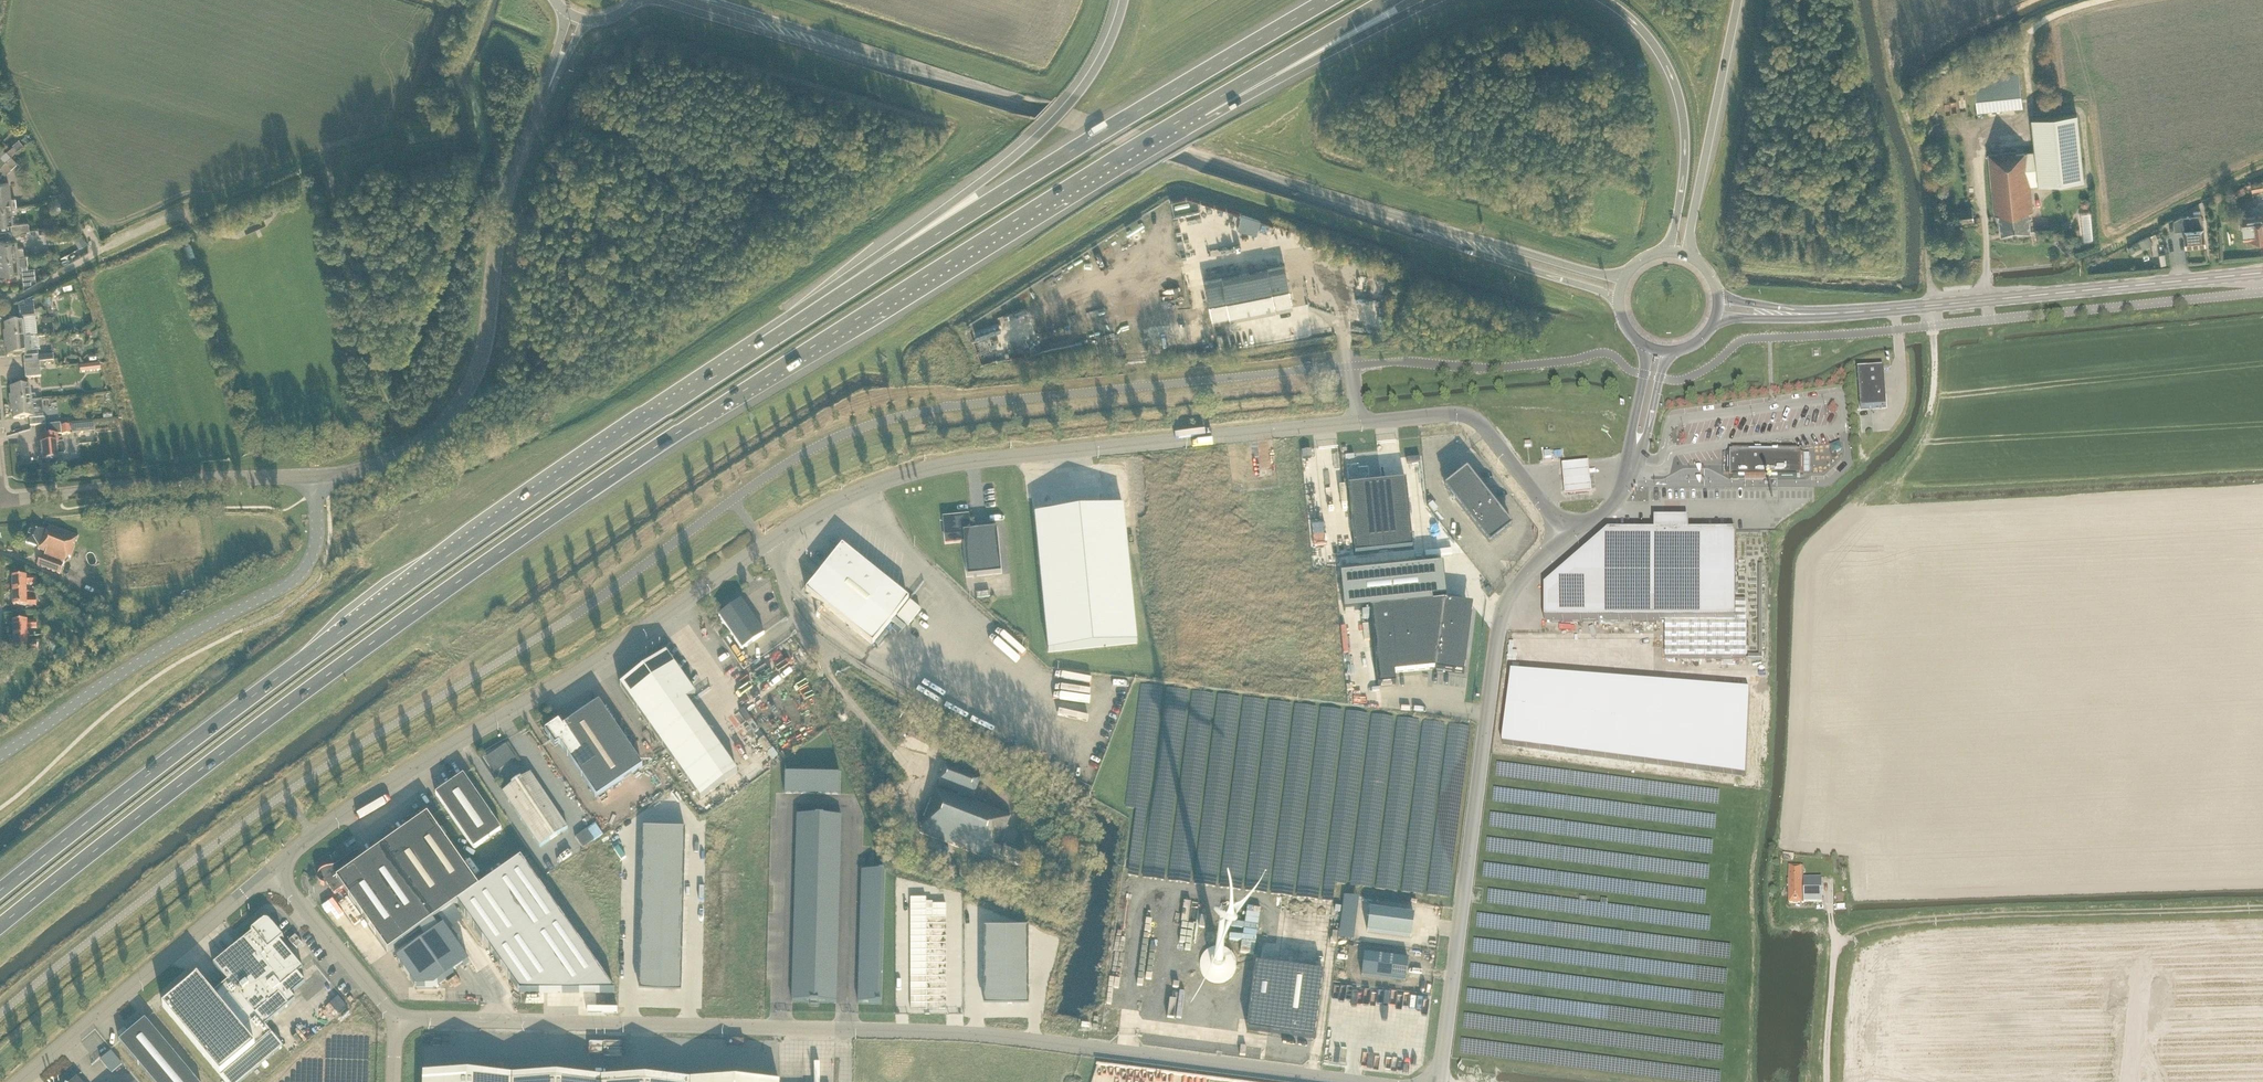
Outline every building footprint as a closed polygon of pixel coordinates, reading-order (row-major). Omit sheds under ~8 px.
[(1978,109),(2022,104),(2019,71),(1974,75),(1978,109)] [(2027,152),(2016,153),(2016,151),(1988,154),(1994,215),(1999,214),(2001,234),(2030,231),(2028,212),(2033,211),(2030,185),(2083,180),(2077,113),(2032,118),(2035,151),(2027,152)] [(0,156),(0,165),(11,155),(6,150),(0,156)] [(11,155),(0,165),(0,174),(4,170),(6,172),(17,161),(11,155)] [(2246,185),(2247,189),(2251,188),(2252,192),(2262,190),(2262,188),(2262,182),(2246,185)] [(10,198),(9,183),(0,184),(0,208),(16,206),(15,198),(10,198)] [(62,201),(55,201),(56,209),(63,208),(62,201)] [(16,206),(0,208),(0,224),(13,222),(12,213),(17,213),(16,206)] [(1972,208),(1953,210),(1954,223),(1973,221),(1972,208)] [(1259,232),(1263,218),(1244,212),(1240,226),(1259,232)] [(2202,223),(2201,214),(2189,216),(2181,216),(2174,220),(2175,231),(2182,230),(2184,228),(2185,235),(2186,248),(2205,246),(2204,233),(2203,234),(2202,223)] [(2249,231),(2243,231),(2244,240),(2250,239),(2250,241),(2262,239),(2262,216),(2248,217),(2249,231)] [(11,232),(26,230),(29,230),(29,223),(11,225),(11,232)] [(27,238),(26,230),(11,232),(12,240),(27,238)] [(2153,244),(2148,235),(2138,241),(2142,249),(2153,244)] [(24,255),(23,247),(16,247),(15,241),(0,243),(0,258),(24,255)] [(19,272),(18,270),(21,270),(23,289),(36,281),(34,267),(27,268),(26,255),(24,255),(0,258),(0,274),(19,272)] [(1292,307),(1284,265),(1204,281),(1212,323),(1292,307)] [(18,306),(19,314),(20,321),(22,320),(23,324),(23,325),(35,324),(33,300),(18,306)] [(1004,309),(991,314),(994,323),(1008,318),(1004,309)] [(23,324),(5,326),(5,334),(4,334),(4,342),(25,340),(23,325),(23,324)] [(1164,324),(1147,324),(1147,336),(1165,335),(1164,324)] [(8,357),(24,355),(24,358),(37,357),(37,352),(32,352),(30,339),(25,340),(4,342),(5,350),(7,349),(8,357)] [(53,356),(39,357),(24,359),(25,365),(40,364),(40,363),(53,362),(53,356)] [(42,378),(40,364),(25,365),(27,380),(42,378)] [(99,372),(99,365),(79,367),(79,374),(99,372)] [(1883,368),(1858,370),(1861,409),(1886,407),(1883,368)] [(10,397),(11,405),(35,402),(35,396),(31,396),(30,387),(11,389),(12,396),(10,397)] [(33,418),(32,409),(36,408),(35,402),(11,405),(12,413),(13,412),(14,419),(33,418)] [(32,427),(46,426),(45,417),(37,418),(37,420),(30,421),(31,427),(32,427)] [(49,437),(49,440),(41,441),(42,446),(41,446),(43,463),(57,462),(56,456),(63,455),(65,454),(64,446),(62,445),(58,445),(57,437),(61,436),(60,425),(45,426),(46,438),(49,437)] [(60,427),(61,436),(70,435),(69,426),(60,427)] [(1800,451),(1730,451),(1730,478),(1739,477),(1739,480),(1745,480),(1745,477),(1766,477),(1766,480),(1777,480),(1777,477),(1800,477),(1800,451)] [(97,463),(98,471),(106,470),(105,462),(97,463)] [(1588,464),(1563,466),(1563,467),(1564,481),(1566,495),(1566,496),(1591,494),(1591,493),(1589,479),(1588,465),(1588,464)] [(1466,471),(1445,488),(1489,544),(1511,527),(1466,471)] [(1404,481),(1346,486),(1353,555),(1411,550),(1404,481)] [(1039,561),(1048,653),(1137,644),(1123,507),(1046,515),(1050,560),(1039,561)] [(964,542),(967,577),(1001,574),(997,529),(969,532),(968,516),(944,519),(946,543),(964,542)] [(72,559),(80,537),(52,526),(51,527),(46,525),(44,530),(33,526),(27,543),(40,548),(39,551),(47,554),(45,560),(42,559),(39,567),(61,575),(64,567),(66,565),(70,559),(72,559)] [(1545,589),(1545,622),(1665,622),(1665,659),(1746,659),(1745,622),(1736,622),(1736,533),(1685,533),(1685,525),(1659,525),(1659,533),(1608,533),(1545,589)] [(806,591),(873,645),(909,601),(842,547),(806,591)] [(1369,609),(1377,686),(1395,685),(1394,674),(1434,668),(1434,669),(1463,674),(1466,652),(1463,652),(1468,608),(1457,607),(1457,603),(1444,601),(1432,602),(1432,598),(1446,596),(1442,564),(1340,574),(1344,612),(1369,609)] [(14,593),(28,593),(28,585),(37,585),(37,579),(27,579),(27,578),(14,579),(14,593)] [(28,601),(28,593),(14,593),(14,608),(28,607),(37,606),(37,600),(28,601)] [(764,635),(741,601),(719,617),(742,650),(764,635)] [(910,602),(897,618),(908,626),(921,611),(911,603),(910,602)] [(15,638),(29,637),(28,629),(38,629),(37,623),(28,624),(28,623),(14,623),(15,638)] [(29,645),(29,637),(15,638),(15,652),(29,652),(29,651),(38,651),(38,645),(29,645)] [(637,674),(620,686),(700,800),(737,774),(686,702),(696,695),(666,653),(649,666),(648,665),(637,673),(637,674)] [(8,683),(12,674),(6,671),(2,680),(8,683)] [(1083,734),(1091,678),(1066,674),(1065,682),(1060,681),(1053,729),(1083,734)] [(1512,675),(1502,745),(1746,777),(1750,693),(1512,675)] [(559,744),(596,799),(643,768),(599,703),(562,728),(559,723),(545,732),(555,747),(559,744)] [(905,734),(899,746),(925,758),(930,745),(905,734)] [(980,778),(946,765),(938,786),(973,799),(980,778)] [(836,773),(782,773),(782,795),(838,794),(836,773)] [(568,829),(530,774),(503,793),(540,848),(568,829)] [(436,795),(474,850),(501,831),(463,776),(436,795)] [(1021,868),(1026,853),(1001,844),(1007,828),(1006,828),(1011,817),(937,789),(919,833),(987,859),(988,856),(1021,868)] [(318,878),(317,878),(318,879),(318,880),(318,881),(318,882),(319,883),(319,884),(320,884),(320,885),(321,885),(322,886),(323,886),(324,886),(324,887),(325,886),(324,886),(327,884),(334,895),(343,889),(388,953),(457,904),(479,889),(427,816),(361,863),(354,854),(358,851),(357,851),(356,852),(355,850),(340,862),(340,863),(337,865),(336,866),(335,866),(334,867),(333,867),(332,867),(331,868),(330,868),(329,868),(328,868),(327,869),(326,869),(325,869),(324,869),(324,870),(323,870),(322,871),(321,871),(321,872),(320,872),(320,873),(319,873),(319,874),(318,874),(318,875),(318,876),(318,877),(318,878)] [(838,816),(794,817),(792,1004),(811,1004),(811,1008),(822,1008),(822,1004),(836,1004),(838,816)] [(583,848),(594,840),(586,829),(575,837),(583,848)] [(643,829),(639,987),(682,988),(686,830),(643,829)] [(947,875),(957,848),(924,836),(920,849),(924,850),(919,864),(947,875)] [(957,851),(949,872),(957,876),(965,854),(957,851)] [(615,993),(521,860),(479,889),(457,904),(520,994),(615,993)] [(1804,902),(1822,902),(1821,878),(1803,878),(1803,867),(1789,866),(1789,890),(1780,890),(1780,903),(1804,903),(1804,902)] [(882,873),(863,873),(860,873),(859,1006),(881,1005),(882,873)] [(912,899),(911,1006),(946,1007),(948,911),(933,911),(933,906),(925,906),(925,899),(912,899)] [(1256,954),(1262,908),(1248,906),(1246,923),(1234,922),(1232,938),(1244,940),(1243,952),(1256,954)] [(1369,910),(1367,932),(1410,938),(1413,916),(1369,910)] [(163,1008),(225,1081),(241,1081),(283,1047),(265,1026),(295,1000),(291,995),(305,983),(297,974),(303,969),(279,941),(282,939),(284,941),(285,941),(270,923),(269,922),(268,922),(265,921),(263,922),(262,923),(249,933),(250,935),(213,965),(228,982),(212,996),(198,979),(163,1008)] [(443,927),(397,960),(416,988),(435,988),(469,964),(443,927)] [(1028,929),(984,929),(984,1002),(1028,1002),(1028,929)] [(299,941),(295,936),(289,941),(293,946),(299,941)] [(1405,982),(1408,960),(1364,954),(1361,976),(1405,982)] [(1247,1030),(1314,1039),(1323,973),(1256,964),(1247,1030)] [(153,1081),(197,1081),(145,1020),(119,1042),(153,1081)] [(624,1055),(625,1042),(607,1041),(606,1054),(624,1055)] [(112,1050),(101,1060),(112,1073),(123,1064),(112,1050)]
